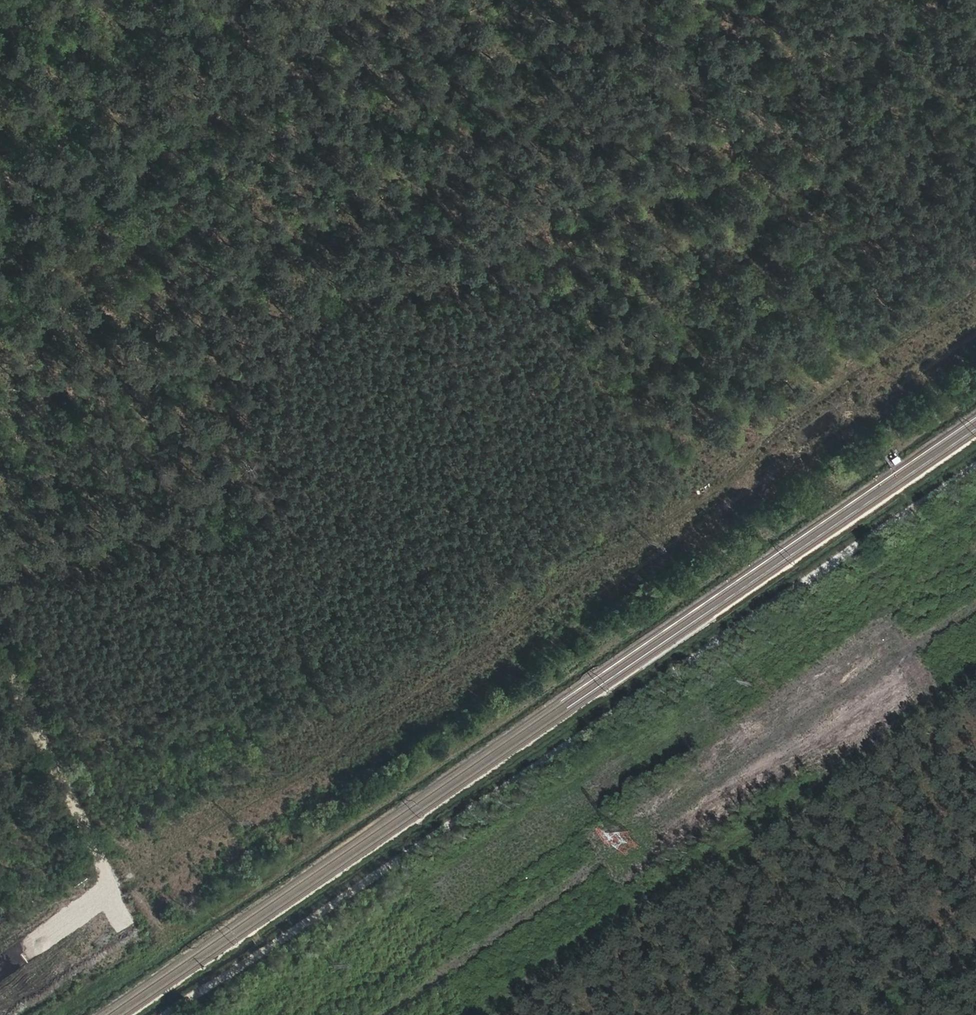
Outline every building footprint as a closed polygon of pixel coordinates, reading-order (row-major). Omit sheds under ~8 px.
[(621,856),(638,844),(627,827),(610,839),(621,856)]
